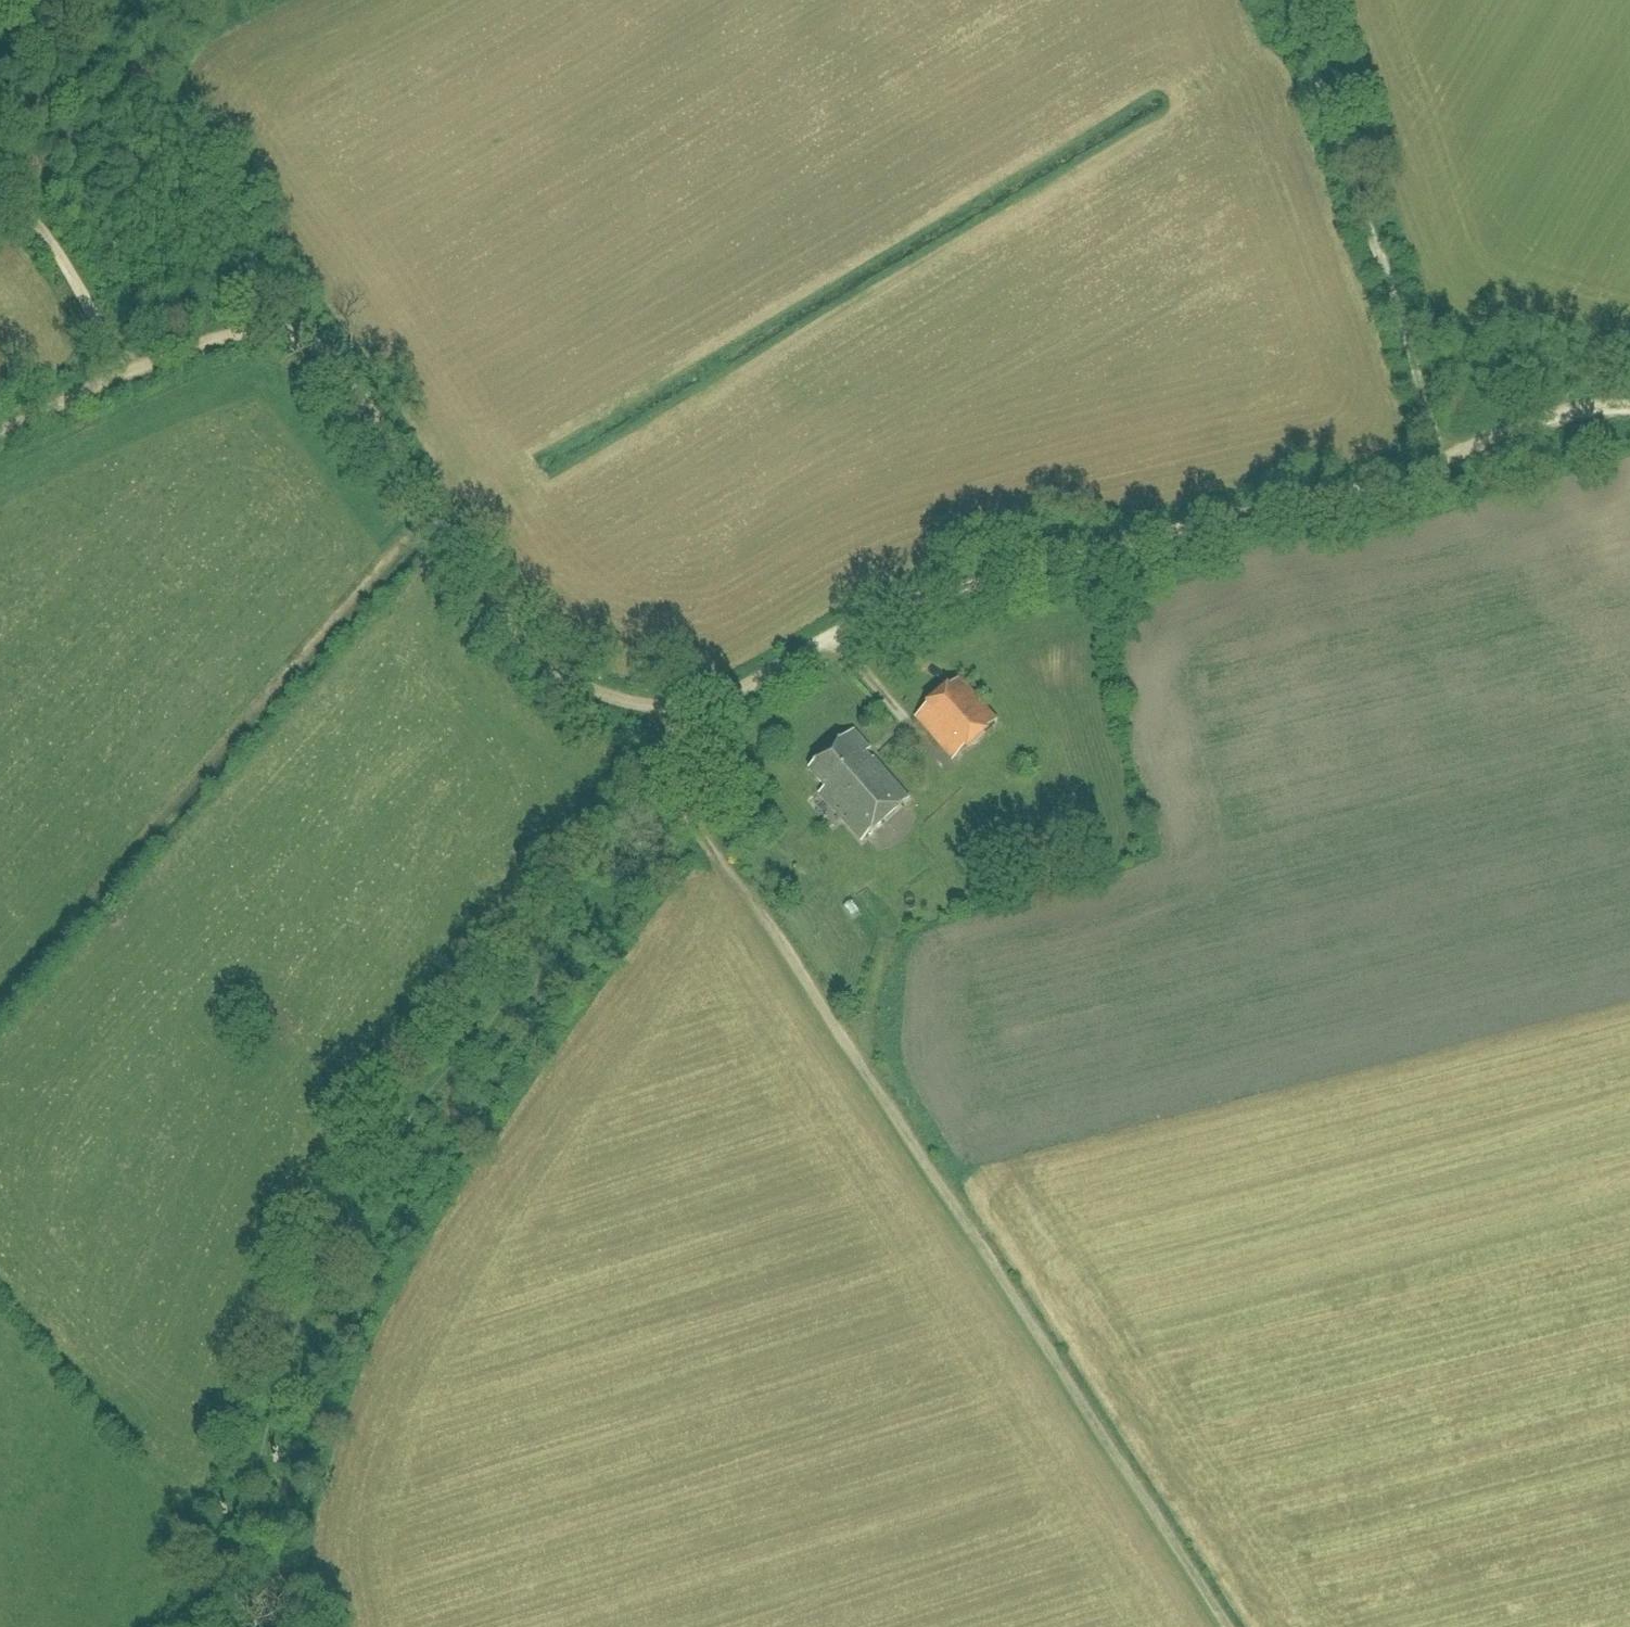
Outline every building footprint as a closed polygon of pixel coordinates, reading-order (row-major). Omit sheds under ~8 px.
[(954,759),(998,720),(961,677),(916,717),(954,759)] [(861,842),(909,800),(867,752),(870,750),(853,731),(809,770),(825,788),(819,793),(861,842)]
